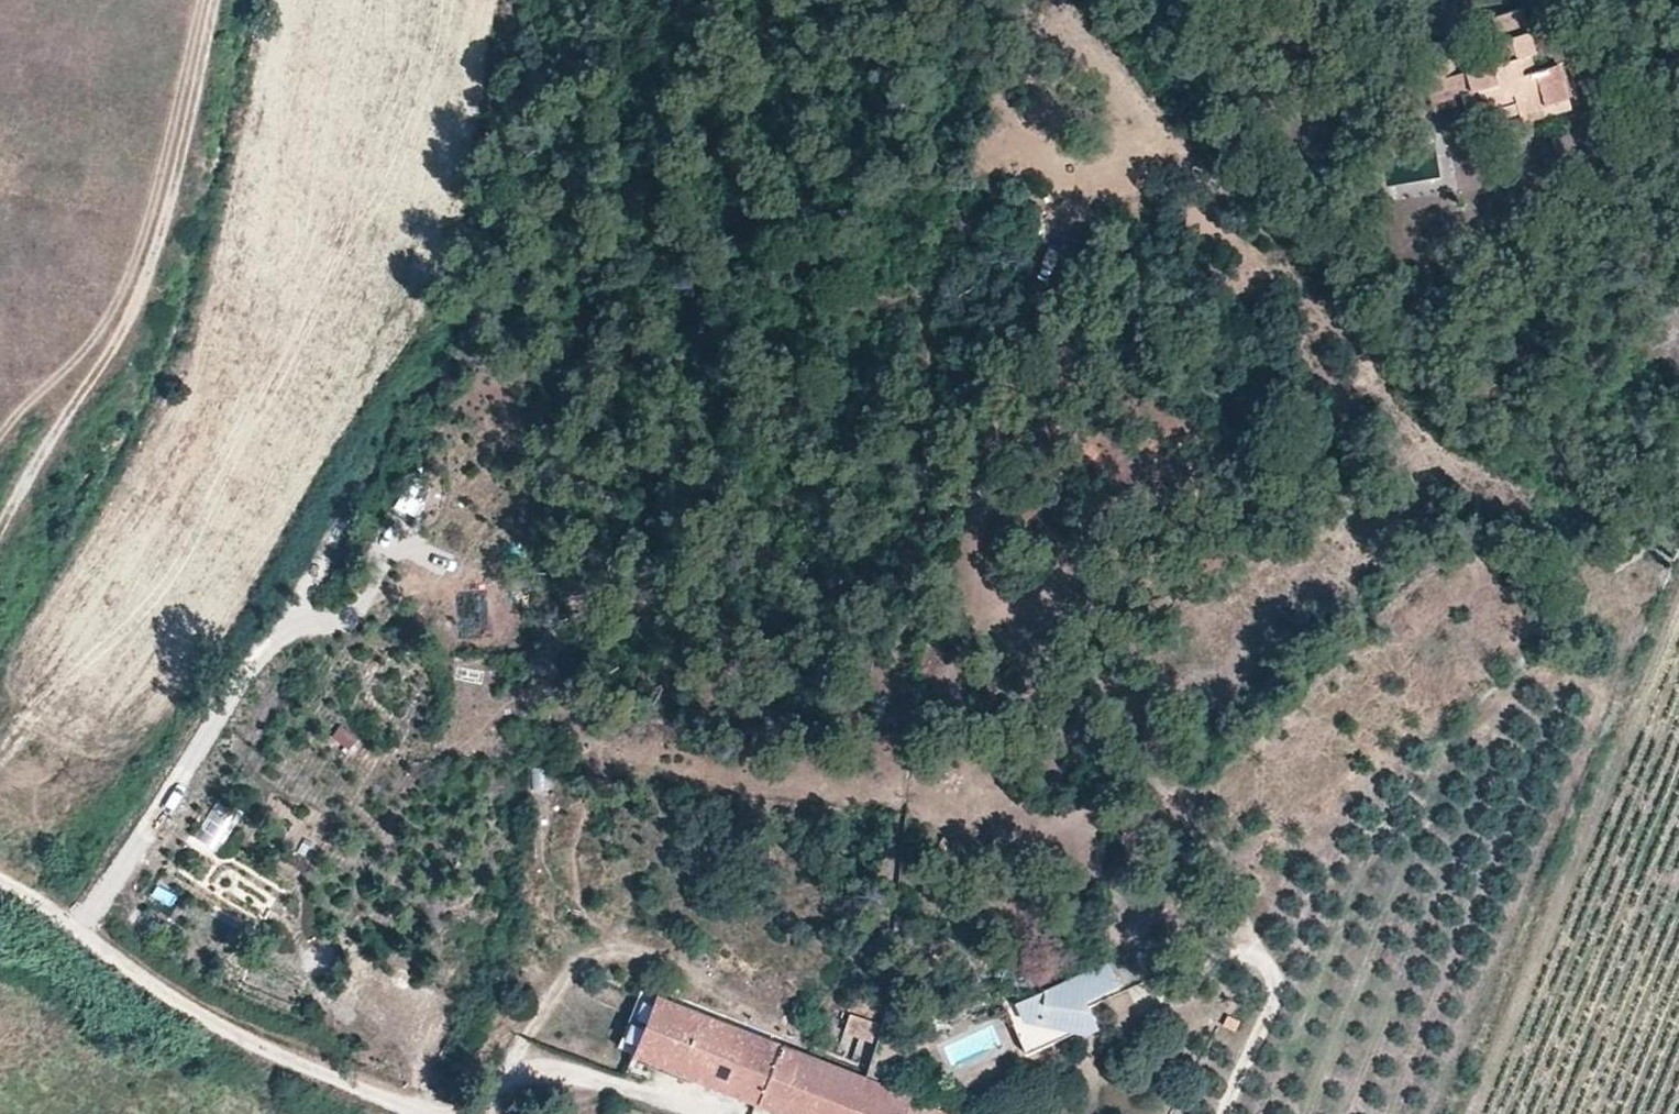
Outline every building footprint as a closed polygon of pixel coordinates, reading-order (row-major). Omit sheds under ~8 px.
[(1497,9),(1507,47),(1457,59),(1449,30),(1423,36),(1437,88),(1480,77),(1486,98),(1517,90),(1519,100),(1545,93),(1538,63),(1537,60),(1522,2),(1497,9)] [(1522,109),(1559,99),(1548,57),(1537,60),(1538,63),(1545,93),(1519,100),(1522,109)] [(1519,100),(1517,90),(1486,98),(1480,77),(1437,88),(1440,99),(1468,92),(1473,112),(1519,100)] [(1134,942),(1105,954),(1117,979),(1084,994),(1088,1003),(1163,970),(1134,942)] [(1117,979),(1105,954),(1007,998),(1025,1045),(1094,1015),(1088,1003),(1084,994),(1117,979)] [(781,1039),(653,987),(630,1044),(732,1085),(758,1095),(781,1039)] [(781,1039),(758,1095),(806,1113),(852,1113),(869,1074),(781,1039)] [(963,1112),(869,1074),(852,1113),(962,1113),(963,1112)]
